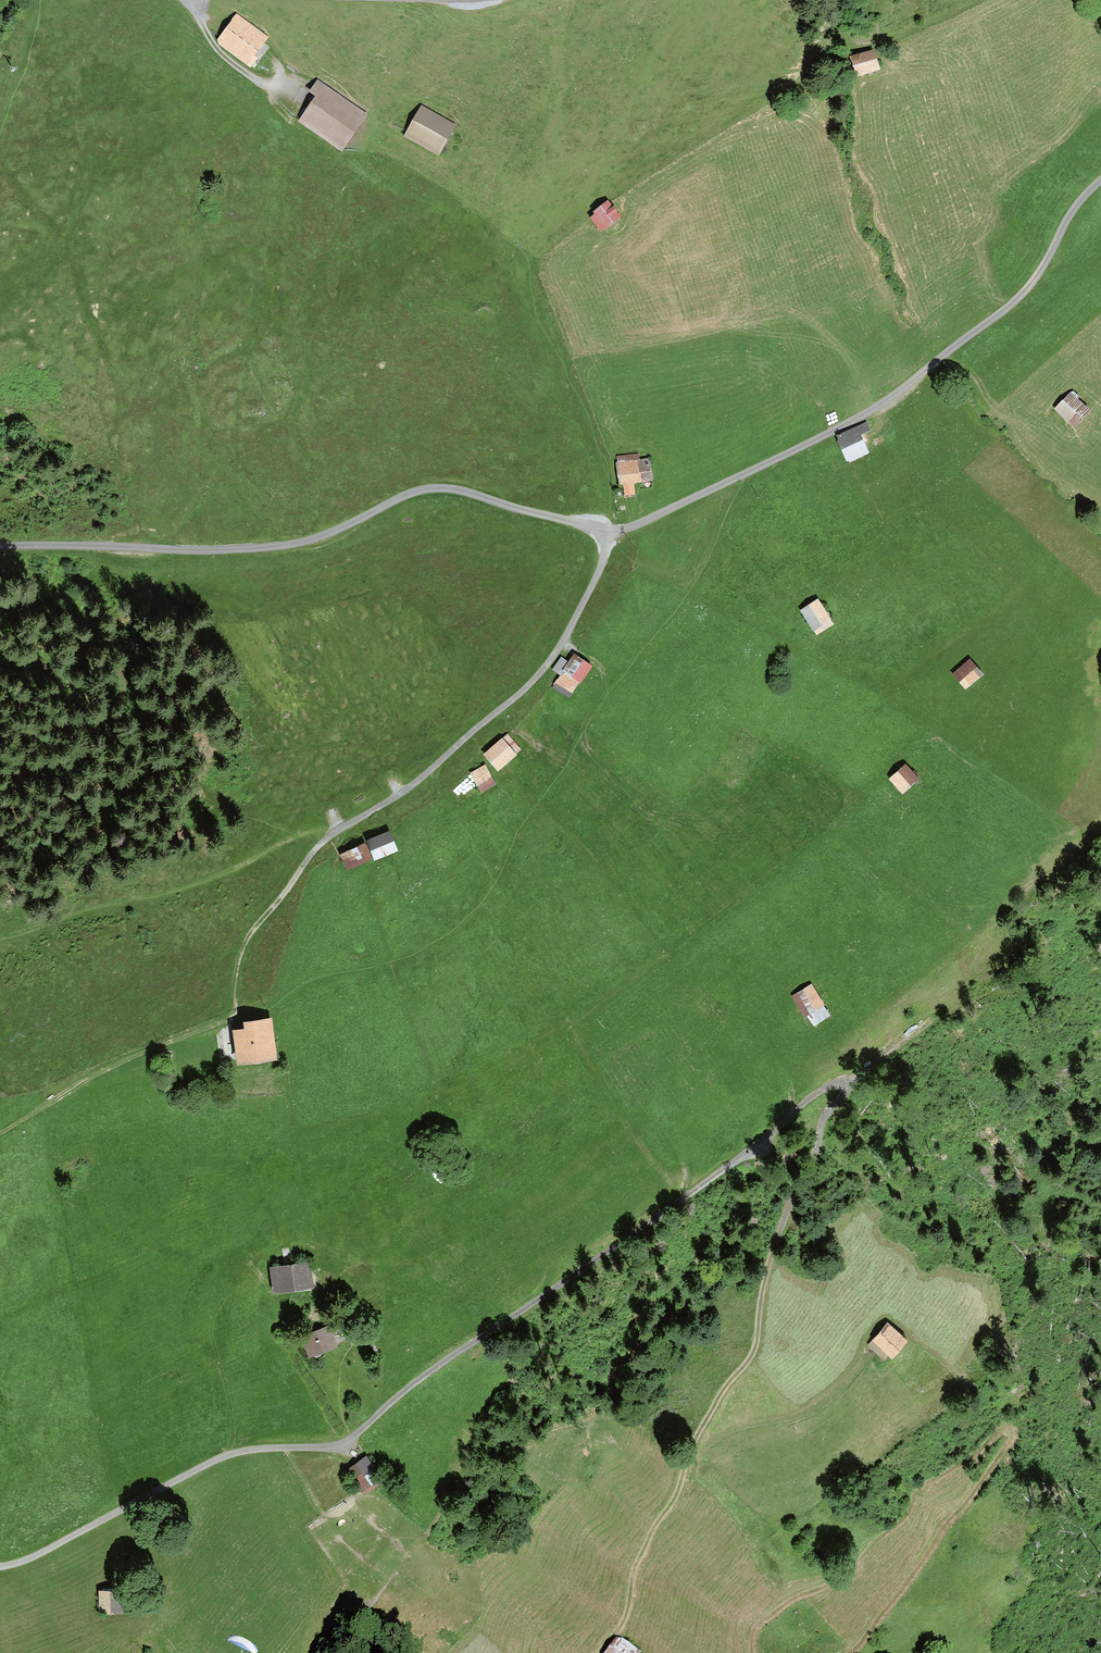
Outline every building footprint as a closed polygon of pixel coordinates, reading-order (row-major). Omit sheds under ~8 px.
[(269,37),(237,13),(215,43),(251,70),(258,60),(254,57),(269,37)] [(863,54),(870,76),(882,72),(875,51),(863,54)] [(859,79),(870,76),(863,54),(852,58),(859,79)] [(369,115),(318,80),(309,93),(316,98),(298,124),(342,154),(369,115)] [(457,125),(421,106),(404,138),(440,157),(457,125)] [(623,218),(609,201),(593,213),(595,216),(591,219),(601,232),(602,231),(604,233),(623,218)] [(1075,428),(1092,410),(1071,390),(1054,408),(1075,428)] [(837,435),(840,440),(838,441),(848,462),(850,461),(851,464),(870,454),(862,436),(871,432),(866,421),(837,435)] [(650,458),(640,459),(639,453),(616,456),(617,463),(615,463),(619,487),(622,487),(624,500),(636,499),(634,485),(654,482),(650,458)] [(815,634),(834,622),(819,599),(800,611),(815,634)] [(557,663),(584,681),(593,667),(574,655),(570,662),(562,657),(557,663)] [(967,691),(985,675),(970,658),(952,674),(967,691)] [(582,685),(584,681),(557,663),(552,671),(561,676),(553,688),(570,699),(580,684),(582,685)] [(522,749),(508,732),(484,754),(500,772),(518,755),(517,753),(522,749)] [(902,795),(920,779),(905,762),(887,778),(902,795)] [(497,785),(486,765),(470,773),(482,794),(497,785)] [(366,840),(375,861),(399,851),(391,830),(366,840)] [(347,870),(372,859),(365,843),(340,854),(347,870)] [(812,983),(792,996),(804,1017),(825,1005),(812,983)] [(279,1060),(272,1016),(244,1021),(245,1029),(233,1031),(239,1066),(279,1060)] [(311,1261),(270,1268),(275,1296),(316,1289),(311,1261)] [(911,1342),(889,1322),(868,1345),(886,1362),(890,1358),(895,1361),(911,1342)] [(339,1348),(331,1325),(302,1336),(311,1359),(339,1348)] [(366,1457),(355,1464),(373,1488),(383,1481),(366,1457)] [(373,1488),(355,1464),(346,1470),(365,1495),(373,1488)] [(180,1535),(189,1525),(176,1513),(166,1523),(180,1535)] [(99,1592),(100,1614),(124,1613),(123,1591),(99,1592)] [(642,1652),(618,1633),(602,1652),(641,1652),(642,1652)]
